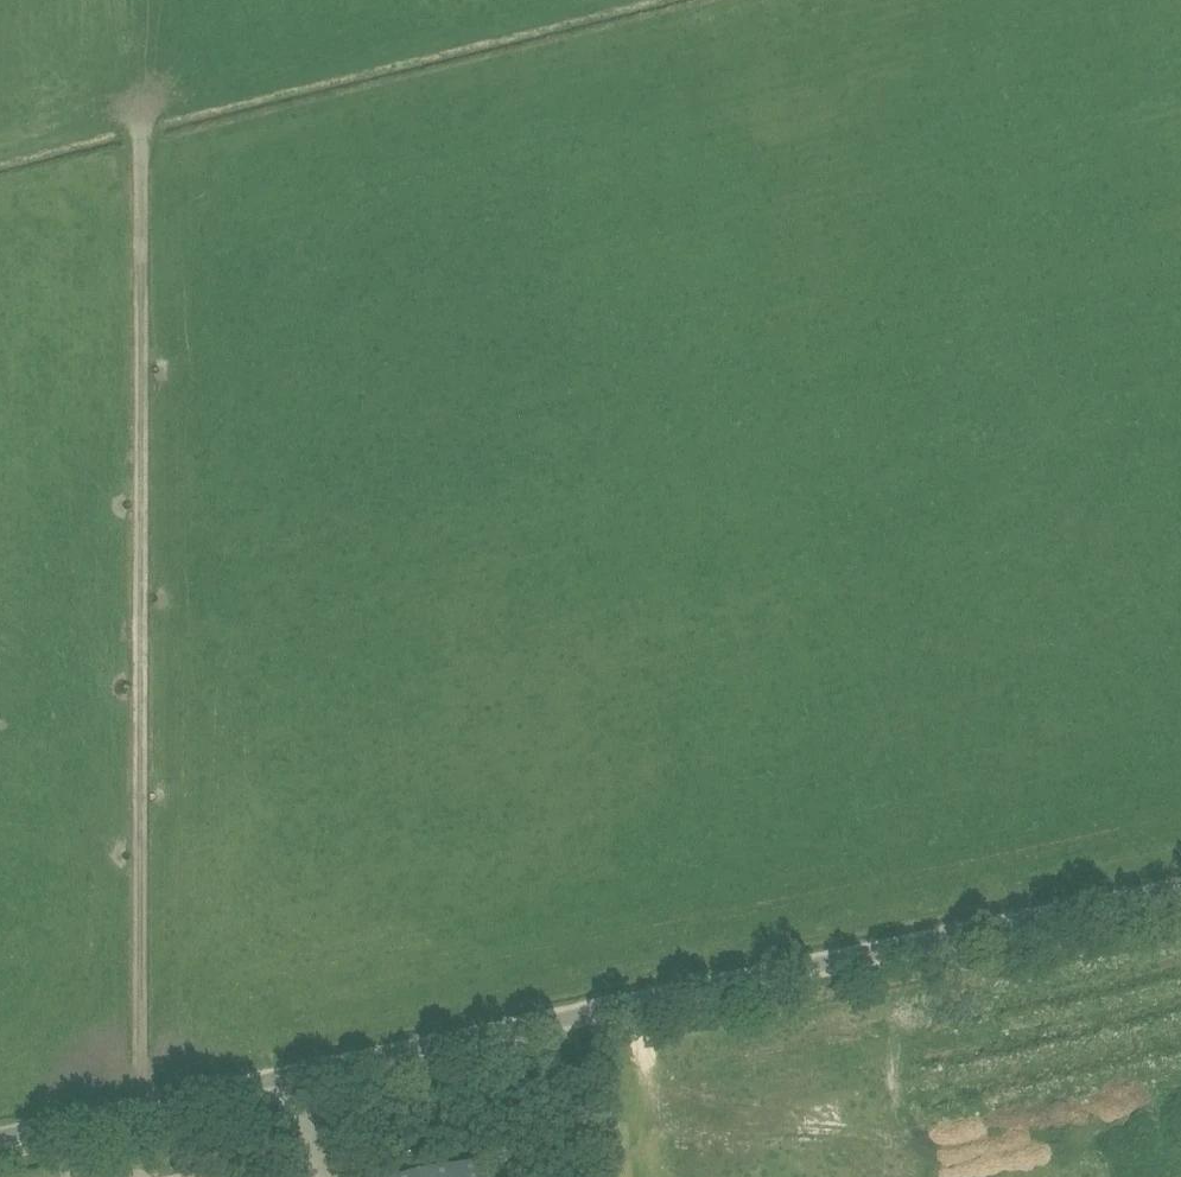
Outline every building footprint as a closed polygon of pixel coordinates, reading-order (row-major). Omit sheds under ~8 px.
[(387,1173),(388,1176),(485,1176),(480,1153),(387,1173)]
